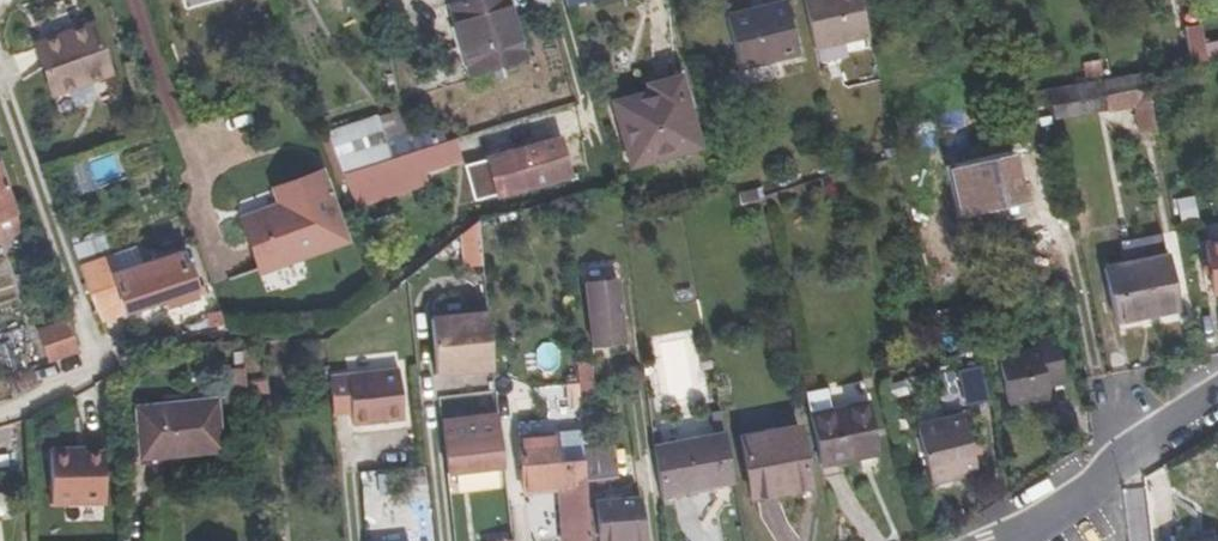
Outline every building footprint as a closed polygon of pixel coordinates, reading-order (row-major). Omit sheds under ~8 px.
[(450,3),(469,72),(521,57),(503,0),(458,0),(450,3)] [(563,10),(599,0),(560,0),(563,10)] [(812,53),(868,40),(859,0),(800,0),(812,53)] [(778,1),(721,15),(734,69),(791,55),(778,1)] [(1176,23),(1182,59),(1197,57),(1191,21),(1176,23)] [(91,25),(34,45),(50,93),(107,73),(91,25)] [(674,77),(645,84),(649,100),(621,107),(635,160),(692,144),(674,77)] [(1132,129),(1149,125),(1140,83),(1098,91),(1101,107),(1126,101),(1132,129)] [(375,116),(382,139),(384,138),(377,115),(375,116)] [(325,134),(333,156),(382,139),(375,116),(325,134)] [(516,146),(527,181),(562,172),(559,159),(564,157),(561,144),(554,146),(552,136),(516,146)] [(453,156),(448,140),(416,150),(404,154),(409,171),(453,156)] [(527,181),(516,146),(485,155),(495,190),(527,181)] [(404,154),(389,159),(377,162),(381,179),(409,171),(404,154)] [(1007,155),(948,168),(957,209),(1016,197),(1007,155)] [(383,188),(381,179),(377,162),(340,174),(349,198),(383,188)] [(13,210),(0,171),(0,215),(13,210)] [(316,171),(292,180),(317,248),(340,239),(316,171)] [(317,248),(292,180),(271,188),(276,205),(250,214),(269,266),(317,248)] [(1179,222),(1196,221),(1193,198),(1176,200),(1179,222)] [(269,266),(250,214),(238,218),(257,270),(269,266)] [(1203,241),(1211,291),(1217,290),(1217,239),(1203,241)] [(161,269),(114,285),(122,311),(193,287),(184,262),(177,264),(173,253),(157,257),(161,269)] [(1116,328),(1166,317),(1165,312),(1173,310),(1163,262),(1105,274),(1116,328)] [(613,278),(582,282),(591,348),(623,343),(613,278)] [(426,309),(427,372),(487,371),(486,308),(426,309)] [(76,351),(64,317),(36,327),(47,361),(76,351)] [(1032,344),(992,355),(1003,399),(1045,388),(1042,378),(1060,373),(1047,330),(1030,335),(1032,344)] [(589,361),(574,361),(576,373),(589,373),(589,361)] [(866,411),(856,363),(797,373),(808,423),(866,411)] [(30,366),(2,374),(8,390),(16,386),(35,381),(32,371),(30,366)] [(395,370),(327,377),(331,415),(349,413),(350,424),(401,419),(395,370)] [(589,373),(576,373),(578,396),(594,395),(589,373)] [(211,398),(133,408),(139,456),(172,453),(172,456),(217,451),(211,398)] [(504,468),(498,413),(442,420),(449,474),(504,468)] [(956,417),(911,428),(925,483),(955,476),(958,478),(972,475),(956,417)] [(792,431),(731,445),(744,510),(807,496),(792,431)] [(574,484),(573,472),(558,474),(555,434),(519,438),(523,493),(557,490),(557,487),(574,484)] [(652,449),(658,496),(732,485),(723,439),(652,449)] [(46,444),(47,499),(103,497),(101,452),(68,453),(68,443),(46,444)] [(616,449),(583,451),(584,461),(617,458),(616,449)] [(585,471),(586,480),(620,477),(617,458),(584,461),(585,471)] [(557,490),(562,540),(591,540),(589,515),(586,480),(585,471),(573,472),(574,484),(557,487),(557,490)] [(382,498),(381,472),(360,473),(361,499),(382,498)] [(600,540),(646,540),(640,502),(596,506),(597,514),(600,540)] [(597,514),(589,515),(591,540),(600,540),(597,514)] [(1162,539),(1162,540),(1217,540),(1217,530),(1162,539)]
